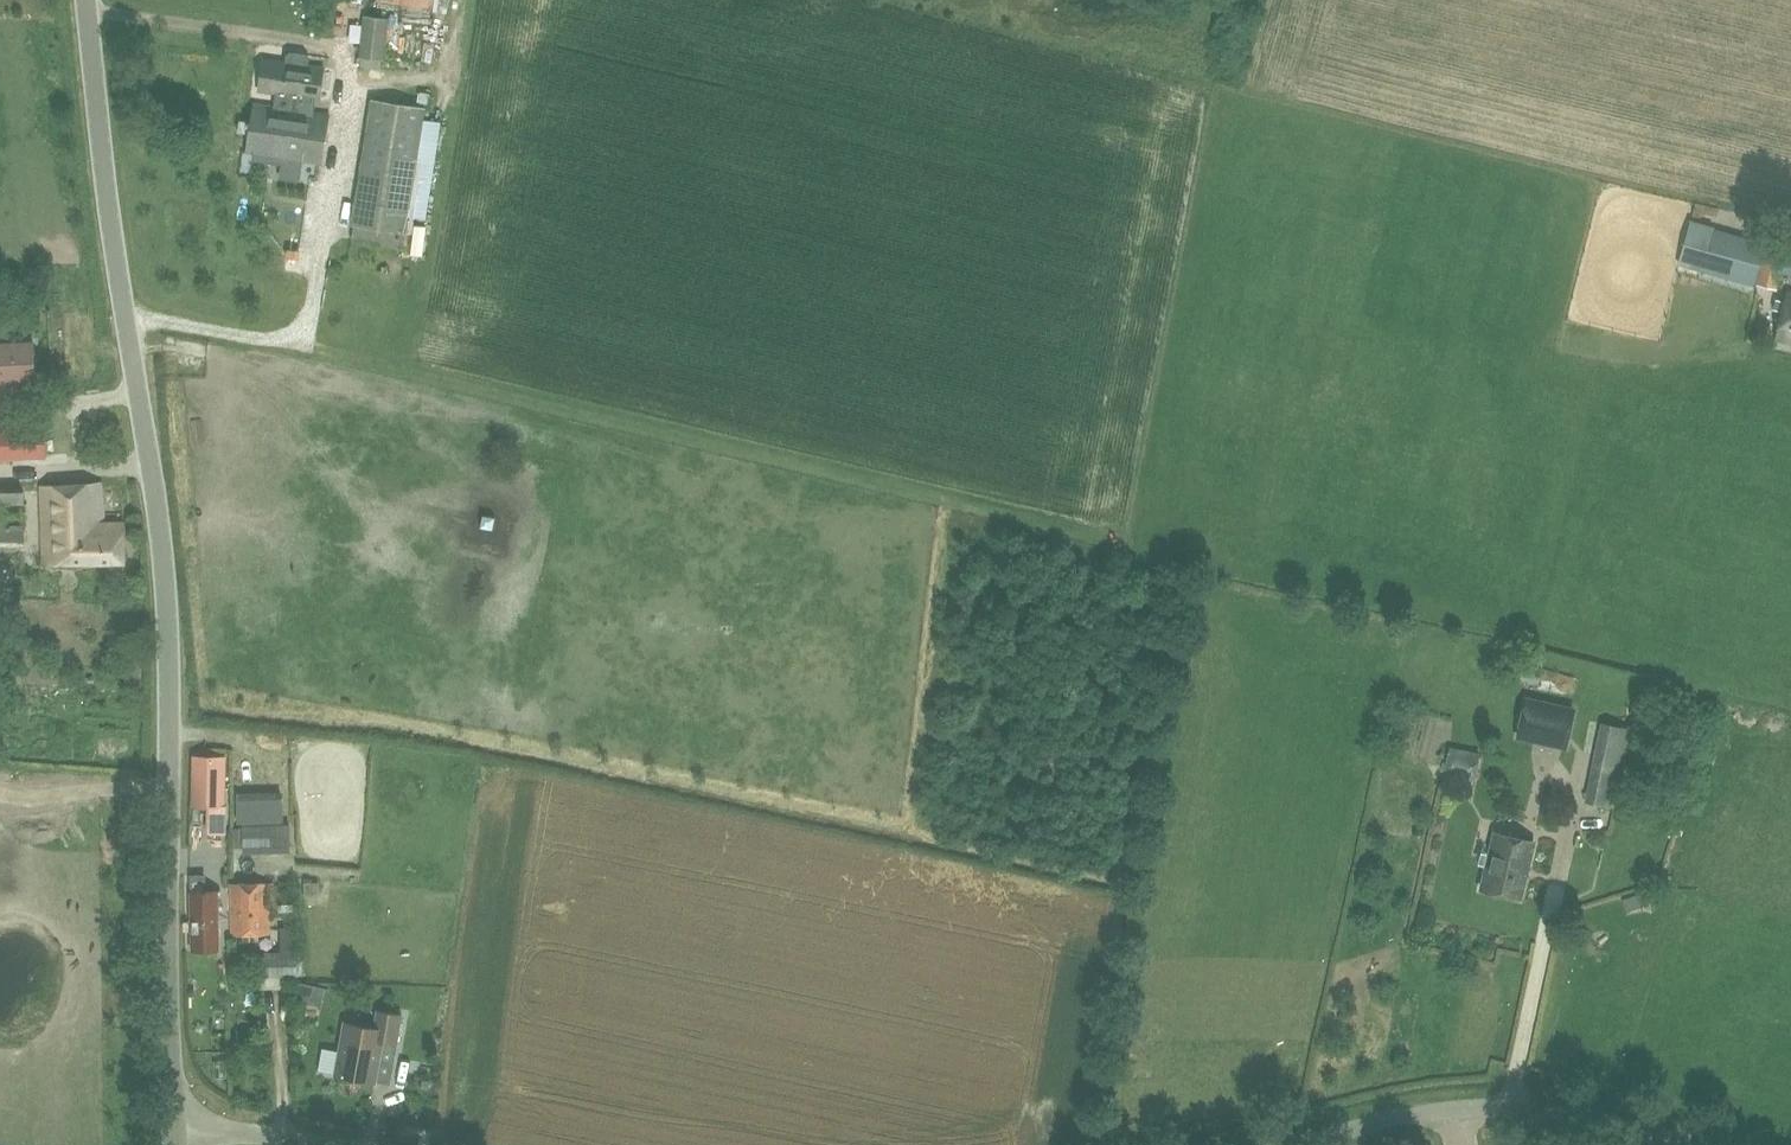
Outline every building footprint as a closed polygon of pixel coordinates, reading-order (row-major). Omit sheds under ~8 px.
[(362,15),(358,56),(384,59),(388,17),(362,15)] [(275,107),(297,110),(298,97),(320,100),(324,68),(257,59),(252,89),(277,93),(275,106),(275,107)] [(370,99),(351,225),(406,234),(426,107),(370,99)] [(275,107),(275,106),(255,103),(246,153),(321,164),(329,114),(297,110),(275,107)] [(1680,266),(1753,286),(1764,245),(1712,231),(1712,229),(1691,223),(1680,266)] [(1790,265),(1790,233),(1782,263),(1790,265)] [(1756,284),(1775,289),(1785,251),(1766,246),(1756,284)] [(254,281),(273,281),(273,267),(253,268),(254,281)] [(1790,345),(1790,290),(1786,289),(1775,341),(1790,345)] [(36,381),(34,343),(0,344),(0,383),(36,381)] [(124,522),(103,523),(101,484),(41,487),(44,564),(125,560),(124,522)] [(22,502),(22,487),(0,487),(0,502),(22,502)] [(25,540),(25,526),(0,526),(0,540),(25,540)] [(1541,669),(1521,663),(1516,679),(1536,685),(1541,669)] [(1565,750),(1573,713),(1526,702),(1517,740),(1565,750)] [(1480,753),(1449,746),(1443,773),(1474,780),(1480,753)] [(189,834),(191,864),(225,863),(224,835),(229,835),(226,761),(202,762),(206,833),(189,834)] [(1589,797),(1607,799),(1610,778),(1591,776),(1589,797)] [(271,821),(273,842),(291,840),(289,819),(271,821)] [(1527,866),(1533,840),(1495,831),(1481,888),(1519,897),(1524,876),(1521,875),(1524,865),(1527,866)] [(273,882),(230,884),(232,935),(243,935),(243,942),(251,941),(250,934),(270,934),(269,901),(274,901),(273,882)] [(318,897),(318,883),(303,883),(304,897),(318,897)] [(218,891),(190,892),(191,951),(220,950),(218,891)] [(1655,909),(1659,894),(1646,891),(1642,906),(1655,909)] [(296,952),(295,928),(280,928),(281,952),(296,952)] [(281,952),(264,953),(265,977),(299,976),(298,952),(296,952),(281,952)] [(308,1003),(312,984),(298,981),(294,1000),(308,1003)] [(390,1084),(403,1014),(376,1009),(373,1027),(342,1021),(333,1076),(376,1083),(376,1082),(390,1084)] [(420,1086),(427,1087),(428,1079),(421,1078),(420,1086)]
